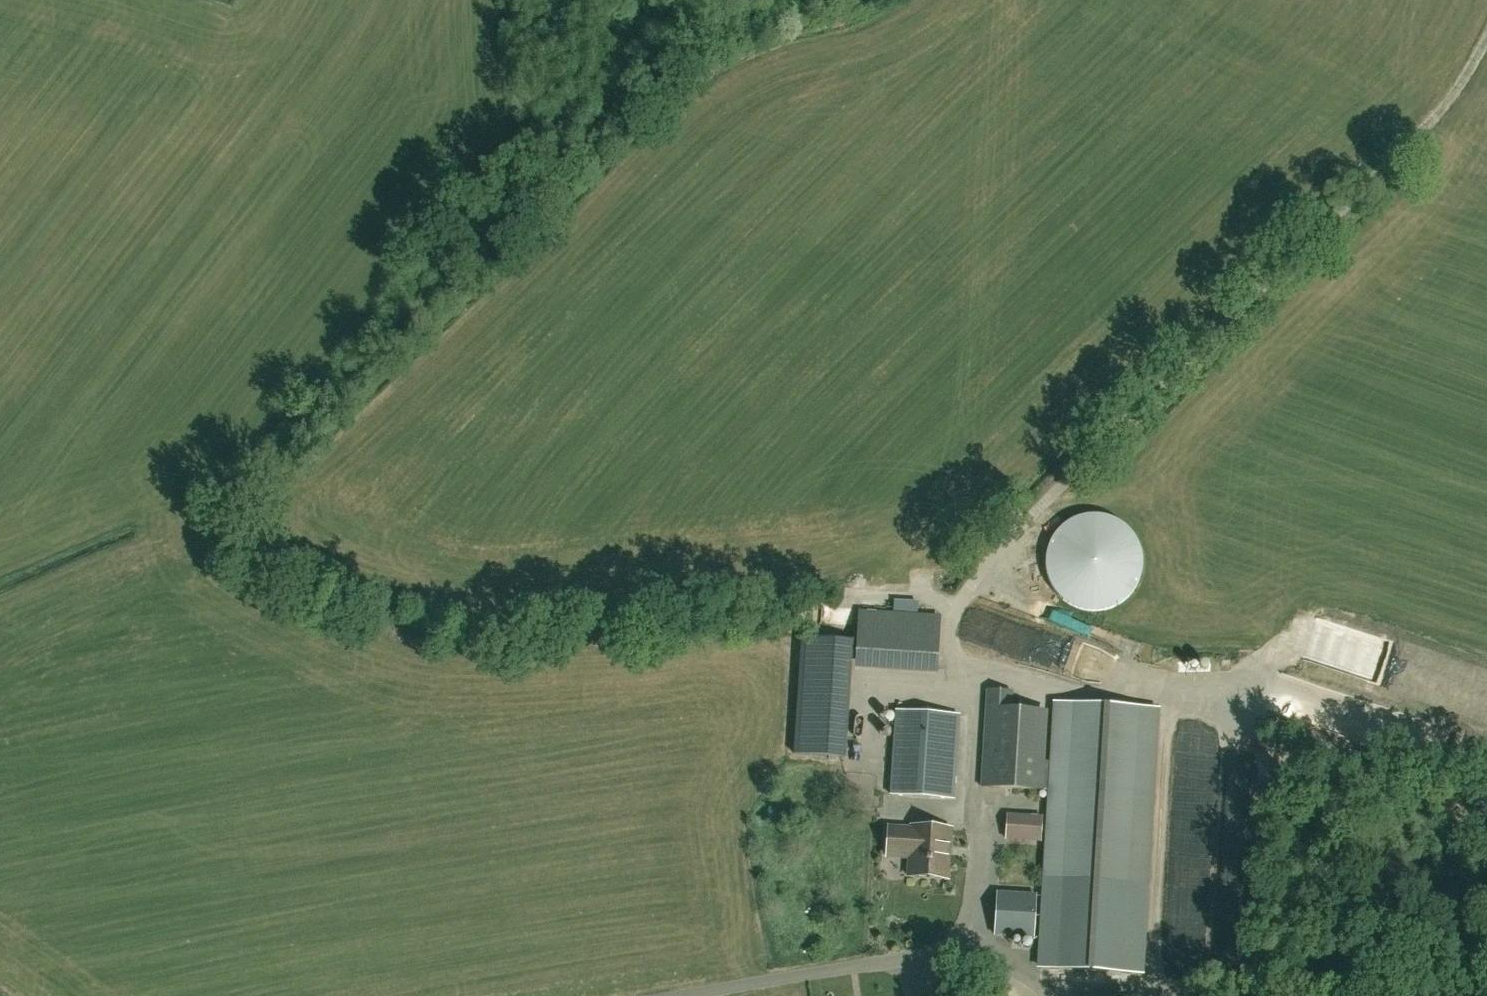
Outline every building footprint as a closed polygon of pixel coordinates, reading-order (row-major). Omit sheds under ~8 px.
[(855,658),(937,663),(940,618),(858,614),(855,658)] [(854,640),(803,636),(793,753),(844,757),(854,640)] [(1055,763),(1044,763),(1012,761),(1014,718),(1008,717),(1009,692),(985,691),(980,788),(1050,791),(1041,968),(1140,973),(1157,707),(1058,702),(1055,763)] [(958,715),(897,711),(892,796),(953,799),(958,715)] [(1040,817),(1006,816),(1005,840),(1039,841),(1040,817)] [(909,879),(948,881),(951,831),(913,829),(912,831),(890,830),(888,855),(915,857),(913,875),(909,874),(909,879)] [(1179,840),(1177,951),(1208,952),(1211,840),(1179,840)] [(995,935),(1033,937),(1035,894),(997,892),(995,935)]
